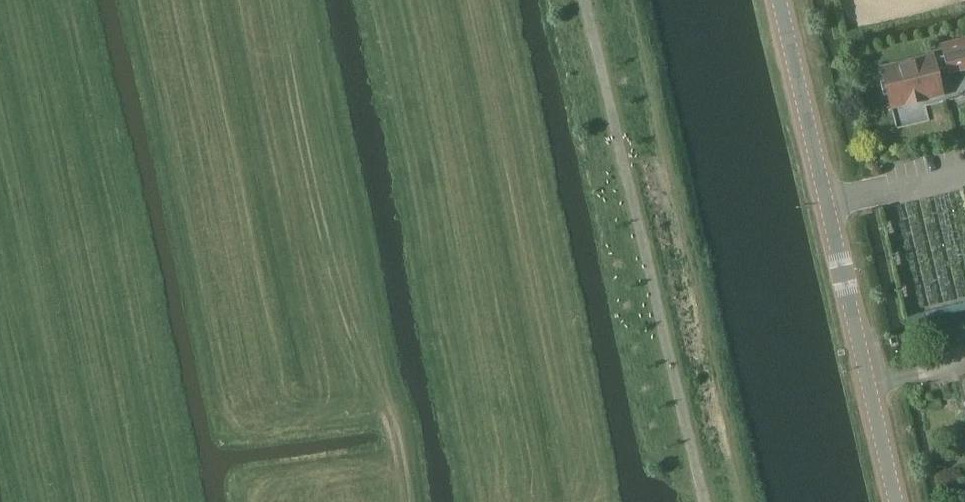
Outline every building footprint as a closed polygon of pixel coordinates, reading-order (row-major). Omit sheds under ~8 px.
[(941,43),(944,56),(947,68),(948,74),(964,70),(964,37),(941,43)] [(885,81),(880,82),(883,96),(888,94),(891,105),(908,101),(908,104),(924,101),(923,98),(942,93),(936,71),(947,68),(944,56),(933,59),(933,58),(883,71),(885,81)]
